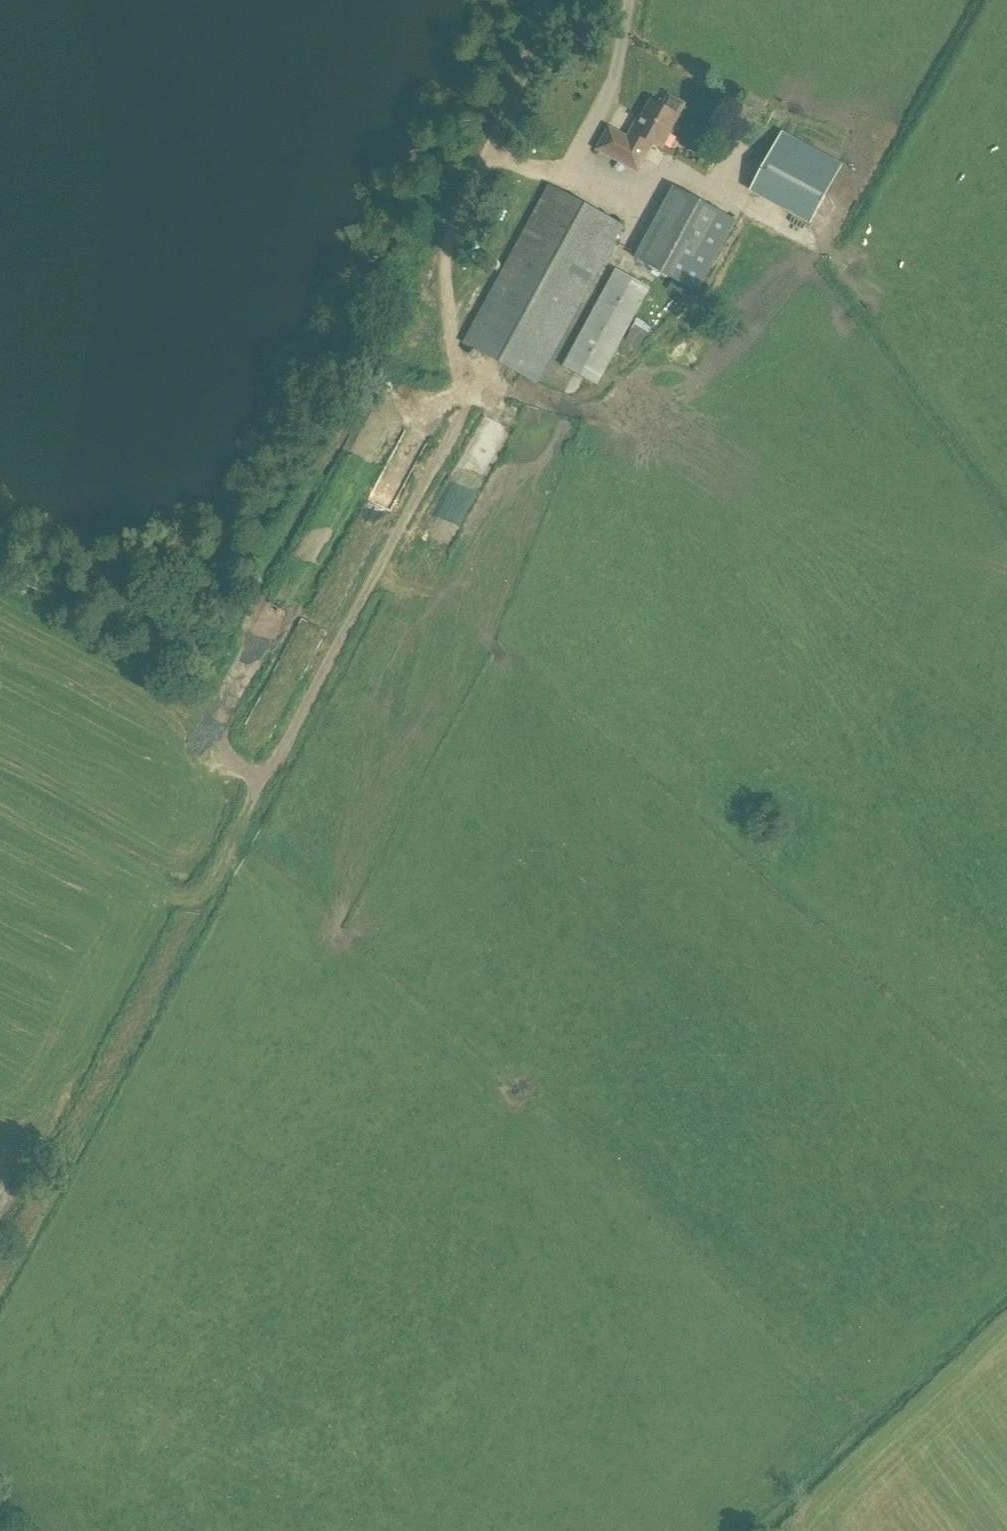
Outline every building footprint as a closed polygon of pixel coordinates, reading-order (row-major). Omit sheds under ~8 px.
[(613,134),(602,154),(641,174),(655,147),(663,151),(686,107),(670,98),(663,110),(653,104),(640,129),(640,128),(631,144),(613,134)] [(783,137),(752,195),(811,226),(842,168),(783,137)] [(550,185),(464,345),(539,386),(625,227),(550,185)] [(695,297),(734,224),(673,191),(634,264),(695,297)] [(652,291),(616,272),(564,368),(600,387),(652,291)] [(391,451),(409,458),(421,426),(403,420),(391,451)]
